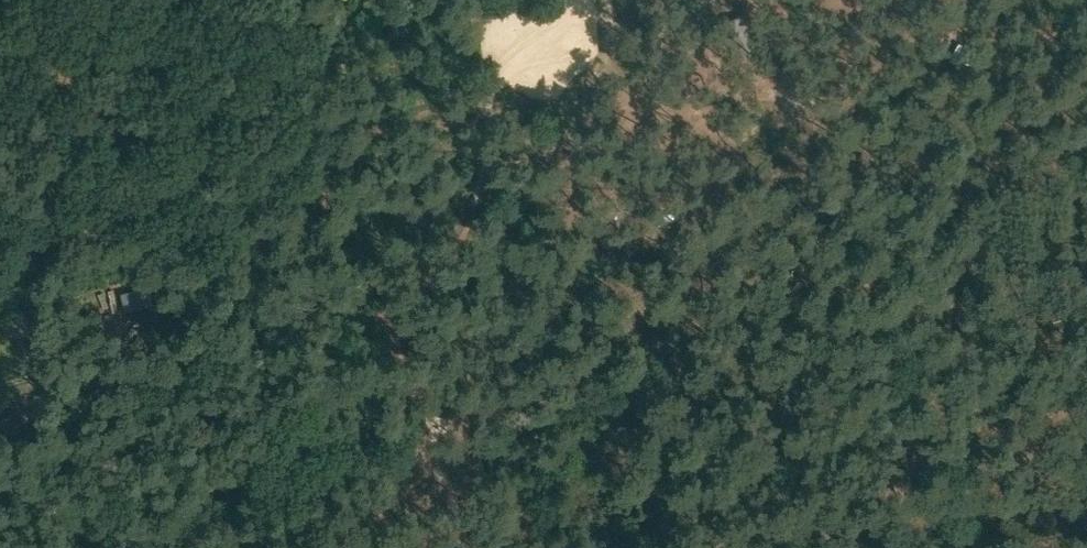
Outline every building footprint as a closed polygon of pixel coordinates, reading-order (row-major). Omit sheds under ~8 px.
[(147,287),(120,294),(125,312),(152,305),(147,287)]
